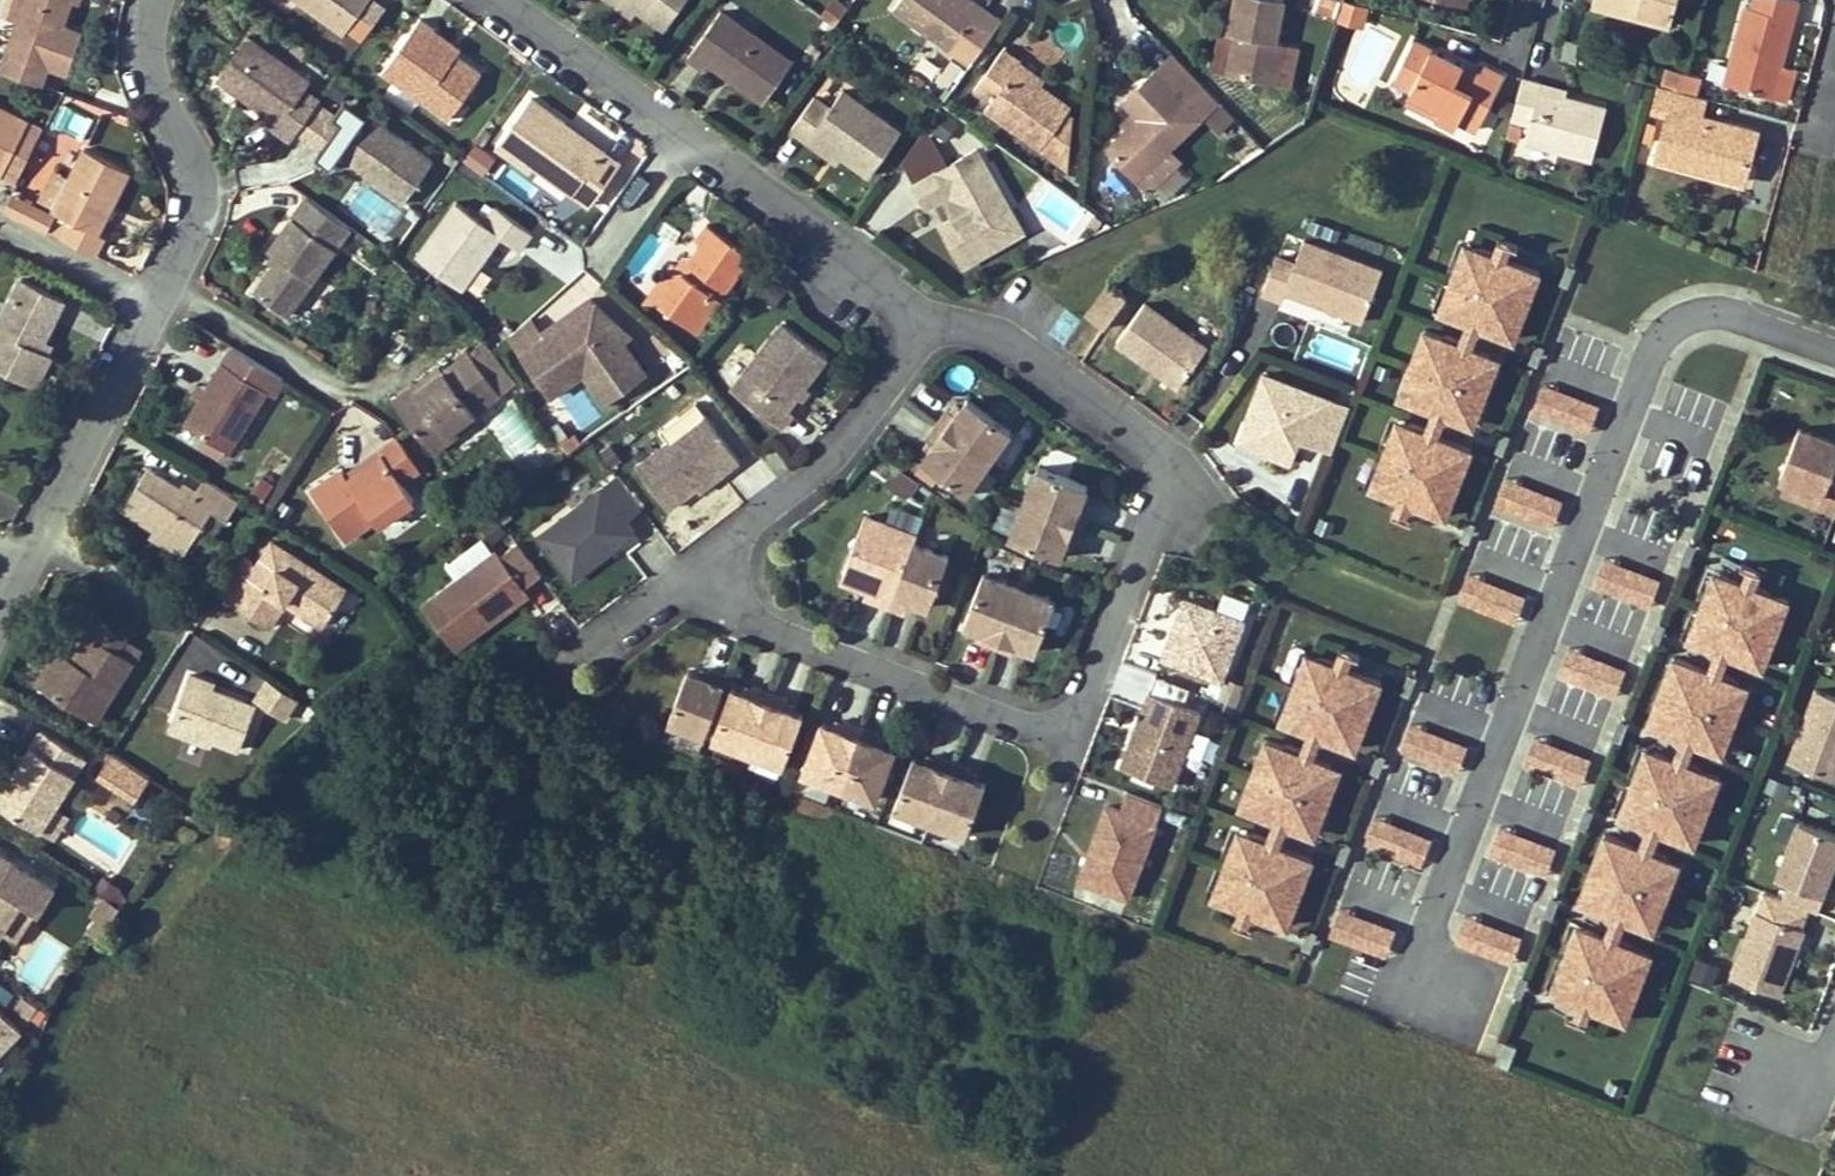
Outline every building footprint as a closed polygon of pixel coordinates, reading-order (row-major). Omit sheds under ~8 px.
[(91,11),(94,0),(29,0),(19,25),(8,55),(80,81),(90,54),(71,46),(76,31),(84,9),(91,11)] [(19,25),(29,0),(17,0),(9,21),(19,25)] [(341,28),(361,0),(301,0),(341,28)] [(341,28),(357,39),(382,4),(375,0),(361,0),(341,28)] [(638,5),(630,0),(614,0),(633,13),(638,5)] [(667,25),(684,0),(630,0),(638,5),(667,25)] [(1003,19),(983,4),(980,9),(967,0),(901,0),(895,9),(971,63),(1003,19)] [(980,9),(983,4),(978,0),(967,0),(980,9)] [(1228,74),(1276,83),(1284,42),(1277,40),(1284,0),(1236,0),(1229,31),(1237,33),(1228,74)] [(1344,0),(1343,0),(1335,23),(1366,6),(1344,0)] [(1455,7),(1464,9),(1467,0),(1458,0),(1455,7)] [(1638,18),(1640,9),(1673,18),(1677,0),(1593,0),(1592,6),(1638,18)] [(1750,7),(1793,19),(1798,2),(1792,0),(1752,0),(1750,7)] [(1725,85),(1771,97),(1780,65),(1793,19),(1750,7),(1746,6),(1725,85)] [(1670,27),(1673,18),(1640,9),(1638,18),(1670,27)] [(768,96),(793,61),(756,35),(721,11),(693,51),(710,63),(713,58),(729,69),(734,63),(744,69),(739,76),(768,96)] [(444,115),(476,69),(451,50),(447,55),(423,38),(430,28),(415,17),(378,68),(389,77),(444,115)] [(1372,90),(1395,39),(1363,26),(1341,77),(1372,90)] [(451,50),(453,45),(430,28),(423,38),(447,55),(451,50)] [(95,38),(76,31),(71,46),(90,54),(95,38)] [(253,115),(271,128),(285,107),(301,118),(311,103),(315,97),(299,86),(305,78),(242,34),(213,75),(259,107),(253,115)] [(1459,119),(1478,128),(1503,77),(1484,67),(1481,73),(1413,40),(1392,81),(1411,90),(1410,93),(1440,108),(1435,117),(1455,127),(1459,119)] [(1579,62),(1584,45),(1566,40),(1561,58),(1579,62)] [(1006,47),(1000,56),(1016,66),(1014,69),(1038,85),(1043,77),(1021,62),(1023,58),(1006,47)] [(1154,72),(1202,120),(1220,103),(1173,54),(1154,72)] [(1069,107),(1038,85),(1014,69),(1016,66),(1000,56),(975,91),(990,102),(986,108),(1041,147),(1069,107)] [(744,69),(734,63),(729,69),(739,76),(744,69)] [(1794,69),(1780,65),(1771,97),(1786,101),(1794,69)] [(1678,88),(1682,74),(1665,69),(1661,84),(1677,88),(1678,88)] [(1108,147),(1139,179),(1170,150),(1202,120),(1154,72),(1123,102),(1133,111),(1139,117),(1127,128),(1108,147)] [(1700,79),(1682,74),(1678,88),(1681,89),(1697,93),(1700,79)] [(1523,144),(1591,161),(1605,111),(1563,100),(1539,94),(1541,87),(1522,82),(1511,124),(1527,128),(1523,144)] [(1541,87),(1539,94),(1563,100),(1564,93),(1541,87)] [(1703,161),(1746,171),(1756,133),(1700,117),(1705,96),(1697,93),(1681,89),(1681,90),(1680,92),(1678,93),(1676,92),(1658,157),(1701,170),(1703,161)] [(871,175),(902,131),(845,91),(831,110),(816,99),(794,130),(810,142),(815,135),(844,156),(871,175)] [(1406,103),(1435,117),(1440,108),(1410,93),(1406,103)] [(616,160),(598,147),(594,153),(555,126),(560,119),(525,95),(490,143),(526,168),(529,162),(569,191),(577,181),(594,193),(616,160)] [(78,135),(88,116),(60,102),(50,121),(78,135)] [(301,118),(289,135),(312,150),(331,124),(334,119),(311,103),(301,118)] [(285,107),(271,128),(286,139),(289,135),(301,118),(285,107)] [(5,180),(33,125),(0,109),(0,177),(5,180)] [(1133,111),(1121,122),(1127,128),(1139,117),(1133,111)] [(396,202),(427,157),(361,113),(347,134),(336,152),(368,173),(363,179),(396,202)] [(555,126),(594,153),(598,147),(560,119),(555,126)] [(347,134),(331,124),(312,150),(361,182),(363,179),(368,173),(336,152),(347,134)] [(844,156),(815,135),(810,142),(840,162),(844,156)] [(471,142),(461,161),(486,174),(496,155),(471,142)] [(924,204),(939,196),(947,192),(958,213),(951,217),(939,224),(961,263),(1020,229),(1009,209),(1002,209),(994,207),(991,206),(977,181),(983,162),(974,147),(912,182),(924,204)] [(1170,150),(1139,179),(1151,193),(1183,164),(1170,150)] [(131,176),(85,153),(54,214),(72,223),(63,242),(97,260),(107,241),(98,237),(131,176)] [(1746,171),(1703,161),(1701,170),(1743,182),(1746,171)] [(1009,209),(984,165),(983,162),(977,181),(991,206),(994,207),(1002,209),(1009,209)] [(594,193),(577,181),(569,191),(586,203),(594,193)] [(958,213),(947,192),(939,196),(951,217),(958,213)] [(345,223),(304,194),(267,247),(275,253),(269,261),(250,289),(285,313),(345,223)] [(32,204),(14,195),(5,212),(47,234),(55,220),(30,206),(32,204)] [(496,232),(515,245),(528,229),(491,202),(479,219),(453,200),(415,250),(458,284),(496,232)] [(698,328),(752,252),(707,221),(695,237),(701,241),(693,252),(683,267),(677,263),(672,260),(663,273),(669,287),(660,300),(698,328)] [(1387,472),(1380,492),(1403,501),(1410,481),(1442,493),(1466,429),(1434,417),(1441,397),(1468,407),(1491,343),(1465,334),(1472,313),(1505,325),(1529,261),(1496,249),(1504,229),(1481,221),(1474,241),(1453,233),(1429,297),(1450,305),(1443,325),(1416,315),(1392,379),(1419,389),(1411,409),(1390,401),(1367,465),(1387,472)] [(1362,317),(1380,266),(1303,236),(1294,259),(1275,252),(1261,289),(1281,297),(1285,288),(1362,317)] [(499,269),(514,248),(499,237),(484,258),(499,269)] [(269,261),(275,253),(267,247),(261,256),(269,261)] [(677,263),(683,267),(693,252),(691,251),(685,251),(677,263)] [(660,300),(669,287),(663,273),(644,300),(660,300)] [(36,354),(42,343),(61,304),(20,283),(0,322),(0,373),(34,390),(49,360),(44,357),(36,354)] [(587,295),(568,309),(589,339),(582,344),(577,338),(568,345),(550,321),(537,331),(541,336),(517,353),(535,378),(553,366),(563,379),(576,369),(598,400),(638,372),(615,339),(623,333),(587,295)] [(1142,302),(1114,341),(1176,384),(1204,346),(1142,302)] [(582,344),(589,339),(568,309),(550,321),(568,345),(577,338),(582,344)] [(775,322),(727,389),(799,447),(816,426),(796,407),(806,394),(801,389),(826,358),(775,322)] [(36,354),(44,357),(49,346),(42,343),(36,354)] [(227,345),(202,386),(194,400),(180,422),(199,434),(221,448),(223,449),(260,389),(269,393),(279,377),(227,345)] [(474,361),(493,388),(512,375),(492,348),(474,361)] [(496,390),(493,388),(474,361),(466,349),(441,369),(413,388),(408,382),(389,396),(427,449),(447,435),(442,428),(466,412),(496,390)] [(436,362),(408,382),(413,388),(441,369),(436,362)] [(563,379),(553,366),(535,378),(545,391),(563,379)] [(1349,402),(1262,370),(1237,439),(1294,460),(1303,435),(1333,446),(1349,402)] [(185,395),(194,400),(202,386),(194,382),(185,395)] [(575,427),(597,421),(585,384),(564,391),(575,427)] [(1532,412),(1588,434),(1599,405),(1543,384),(1532,412)] [(963,491),(1008,428),(965,397),(953,414),(945,409),(924,438),(932,444),(920,461),(963,491)] [(667,444),(635,467),(669,511),(736,459),(693,403),(656,431),(667,444)] [(466,412),(442,428),(447,435),(470,418),(466,412)] [(1834,514),(1834,434),(1832,433),(1830,438),(1799,426),(1778,478),(1788,482),(1783,494),(1834,514)] [(215,458),(221,448),(199,434),(193,445),(215,458)] [(340,471),(337,467),(307,489),(341,540),(372,518),(376,523),(410,499),(397,481),(415,468),(393,435),(375,448),(379,454),(344,478),(340,471)] [(565,450),(555,437),(542,446),(552,459),(565,450)] [(375,448),(340,471),(344,478),(379,454),(375,448)] [(1036,466),(1008,538),(1058,557),(1065,538),(1074,541),(1087,507),(1078,504),(1086,485),(1036,466)] [(205,509),(221,519),(234,498),(198,475),(190,488),(185,496),(171,488),(139,469),(116,507),(148,526),(182,547),(196,524),(205,509)] [(628,522),(640,512),(613,479),(535,539),(571,586),(638,535),(628,522)] [(1495,507),(1551,529),(1562,501),(1506,479),(1495,507)] [(185,496),(190,488),(176,480),(171,488),(185,496)] [(490,513),(476,525),(494,545),(508,533),(490,513)] [(930,615),(950,559),(912,545),(915,537),(867,520),(842,588),(868,598),(866,604),(904,618),(908,607),(930,615)] [(177,556),(182,547),(148,526),(142,535),(177,556)] [(320,621),(343,584),(267,536),(228,599),(265,623),(280,597),(284,590),(294,595),(290,602),(320,621)] [(546,589),(516,550),(501,562),(496,555),(422,613),(457,658),(546,589)] [(1662,576),(1606,555),(1595,583),(1651,605),(1662,576)] [(1579,910),(1554,973),(1583,985),(1575,1005),(1598,1013),(1606,993),(1629,1002),(1654,939),(1631,930),(1638,911),(1662,920),(1686,856),(1662,847),(1670,827),(1699,839),(1723,775),(1694,764),(1702,745),(1725,754),(1750,690),(1726,682),(1735,659),(1764,670),(1789,607),(1760,596),(1767,576),(1745,567),(1737,587),(1714,578),(1689,641),(1713,651),(1704,673),(1675,662),(1651,725),(1680,736),(1672,756),(1649,747),(1624,810),(1647,819),(1640,838),(1611,827),(1586,891),(1615,902),(1608,922),(1579,910)] [(979,640),(1013,653),(1017,644),(1036,651),(1054,601),(982,574),(963,624),(982,631),(979,640)] [(1458,602),(1514,623),(1525,596),(1469,574),(1458,602)] [(294,595),(284,590),(280,597),(290,602),(294,595)] [(1245,618),(1187,597),(1163,656),(1223,678),(1245,618)] [(128,658),(113,649),(124,632),(93,613),(74,646),(84,652),(78,662),(68,655),(51,645),(32,677),(94,716),(128,658)] [(1627,667),(1570,645),(1560,673),(1615,695),(1627,667)] [(78,662),(84,652),(74,646),(68,655),(78,662)] [(1350,654),(1327,646),(1320,666),(1299,659),(1276,722),(1296,730),(1289,750),(1263,741),(1240,804),(1266,814),(1259,833),(1238,826),(1215,889),(1236,897),(1229,917),(1251,926),(1259,905),(1290,917),(1314,853),(1282,842),(1289,822),(1316,832),(1338,768),(1312,758),(1319,738),(1351,750),(1374,686),(1342,674),(1350,654)] [(702,737),(724,678),(707,671),(703,680),(684,673),(666,723),(702,737)] [(1218,698),(1237,704),(1244,682),(1225,676),(1218,698)] [(256,700),(277,709),(287,689),(266,679),(256,700)] [(244,734),(209,707),(203,702),(208,696),(191,683),(159,725),(191,751),(217,770),(244,734)] [(781,766),(800,717),(782,710),(784,701),(750,688),(747,697),(728,690),(710,739),(781,766)] [(1816,691),(1789,763),(1834,780),(1834,699),(1816,691)] [(1204,711),(1151,692),(1122,767),(1177,786),(1204,711)] [(203,702),(209,707),(214,700),(208,696),(203,702)] [(873,801),(892,751),(873,744),(876,735),(843,723),(839,731),(820,724),(801,774),(873,801)] [(38,725),(11,767),(20,773),(2,802),(40,825),(55,801),(63,787),(85,754),(38,725)] [(185,758),(191,751),(159,725),(152,733),(185,758)] [(1467,747),(1411,725),(1400,754),(1455,776),(1467,747)] [(1592,756),(1536,735),(1525,763),(1581,785),(1592,756)] [(965,779),(968,770),(935,757),(931,766),(912,759),(893,809),(965,836),(984,786),(965,779)] [(20,773),(11,767),(0,785),(0,801),(2,802),(20,773)] [(1760,790),(1786,797),(1790,782),(1764,775),(1760,790)] [(1523,802),(1540,808),(1550,783),(1532,777),(1523,802)] [(1127,812),(1111,806),(1083,881),(1133,899),(1165,809),(1133,797),(1127,812)] [(70,811),(55,801),(40,825),(55,835),(70,811)] [(1431,839),(1375,817),(1364,845),(1420,867),(1431,839)] [(1803,820),(1782,876),(1788,878),(1823,891),(1831,894),(1834,885),(1834,832),(1803,820)] [(1557,846),(1501,825),(1490,853),(1546,875),(1557,846)] [(19,894),(35,905),(51,879),(0,847),(0,925),(19,894)] [(1788,878),(1780,900),(1815,913),(1823,891),(1788,878)] [(35,905),(19,894),(0,925),(16,935),(35,905)] [(1339,909),(1328,937),(1384,959),(1395,931),(1339,909)] [(1805,932),(1756,913),(1731,978),(1780,997),(1805,932)] [(1522,938),(1466,916),(1455,945),(1510,967),(1522,938)] [(17,971),(44,989),(70,949),(44,932),(17,971)] [(1710,989),(1720,966),(1698,957),(1688,980),(1710,989)] [(1,1004),(0,1004),(0,1028),(7,1035),(19,1022),(1,1004)] [(1496,1060),(1509,1065),(1516,1048),(1503,1043),(1496,1060)]
